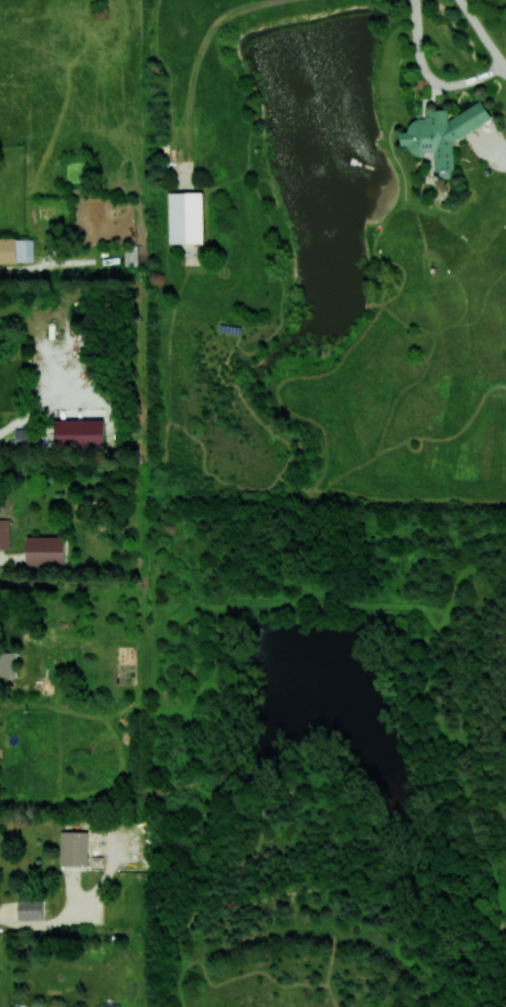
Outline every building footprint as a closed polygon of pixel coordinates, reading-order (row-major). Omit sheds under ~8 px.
[(453,141),(493,118),(482,100),(449,119),(449,109),(426,110),(426,119),(410,119),(411,131),(402,131),(402,145),(409,145),(415,155),(424,155),(431,150),(435,150),(436,171),(455,170),(453,141)] [(204,192),(170,193),(171,243),(205,243),(204,192)] [(0,238),(0,262),(34,262),(34,237),(0,238)] [(104,447),(104,419),(54,420),(55,447),(104,447)] [(14,429),(15,449),(40,448),(40,429),(14,429)] [(10,519),(0,519),(0,548),(10,548),(10,519)] [(27,565),(65,566),(65,537),(27,536),(27,565)] [(16,652),(0,652),(0,677),(16,677),(16,652)] [(88,831),(61,831),(60,865),(88,866),(88,831)] [(18,919),(43,920),(44,901),(18,900),(18,919)]
